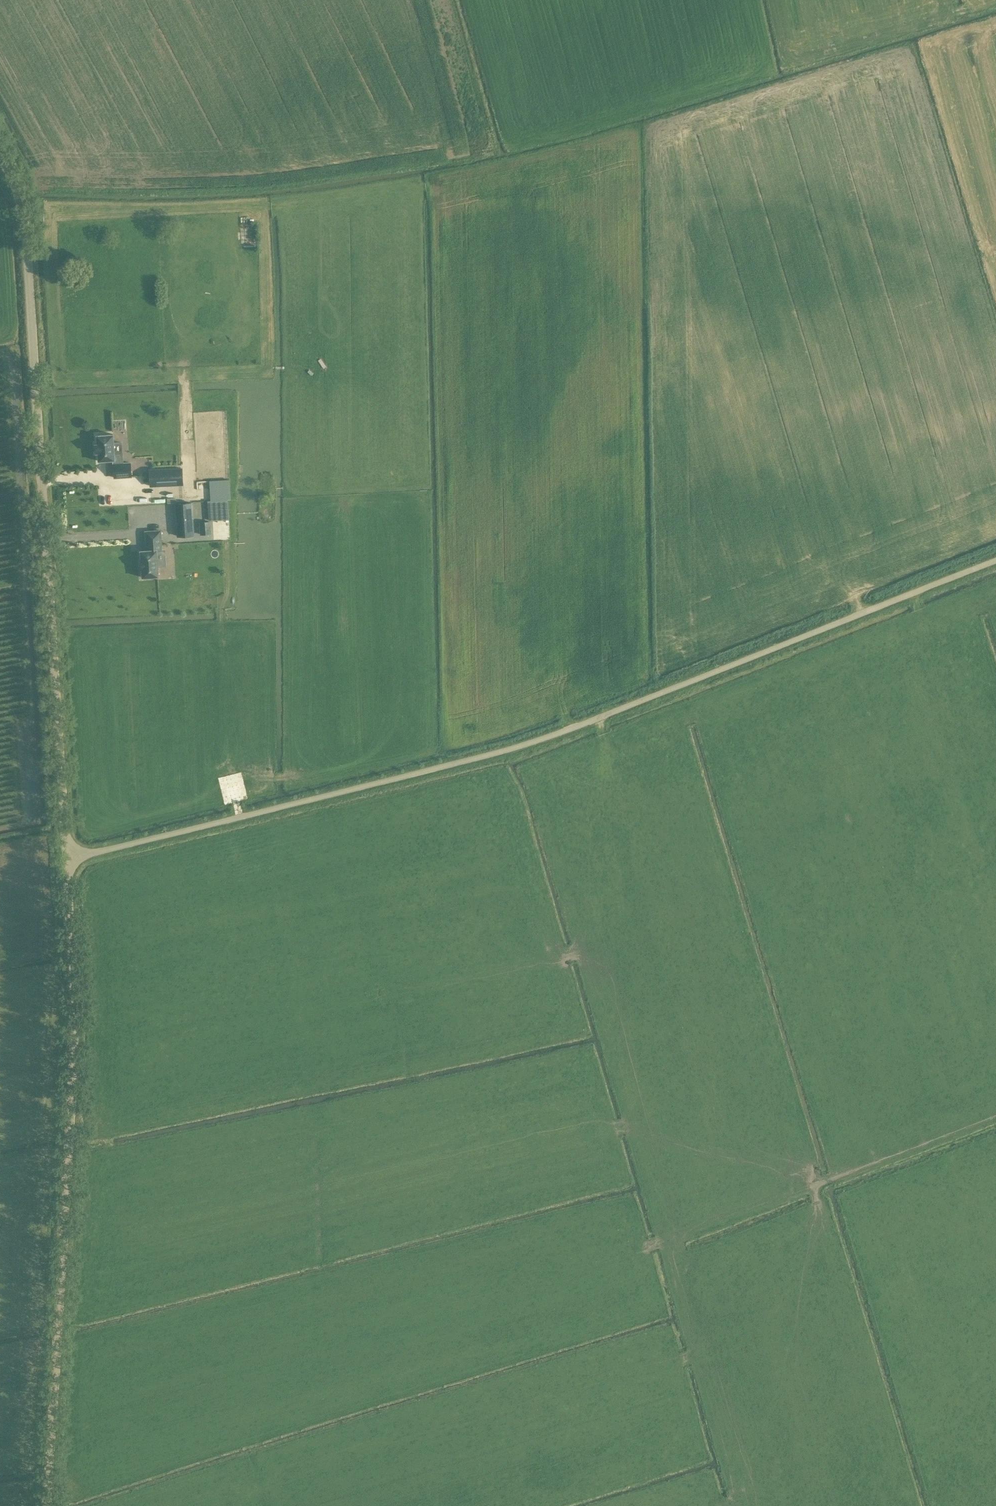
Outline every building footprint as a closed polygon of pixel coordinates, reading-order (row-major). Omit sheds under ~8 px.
[(112,435),(98,436),(98,444),(96,444),(96,452),(98,452),(99,461),(114,460),(115,464),(114,464),(115,478),(131,477),(130,463),(120,463),(119,453),(114,454),(112,435)] [(182,484),(181,469),(150,470),(151,486),(182,484)] [(230,479),(210,480),(211,500),(228,499),(231,499),(230,479)] [(208,500),(209,520),(229,519),(228,499),(211,500),(208,500)] [(192,503),(176,504),(178,536),(194,535),(192,503)] [(201,534),(211,533),(210,522),(200,522),(201,534)] [(146,532),(147,551),(141,551),(143,577),(158,576),(157,551),(162,550),(161,531),(146,532)]
